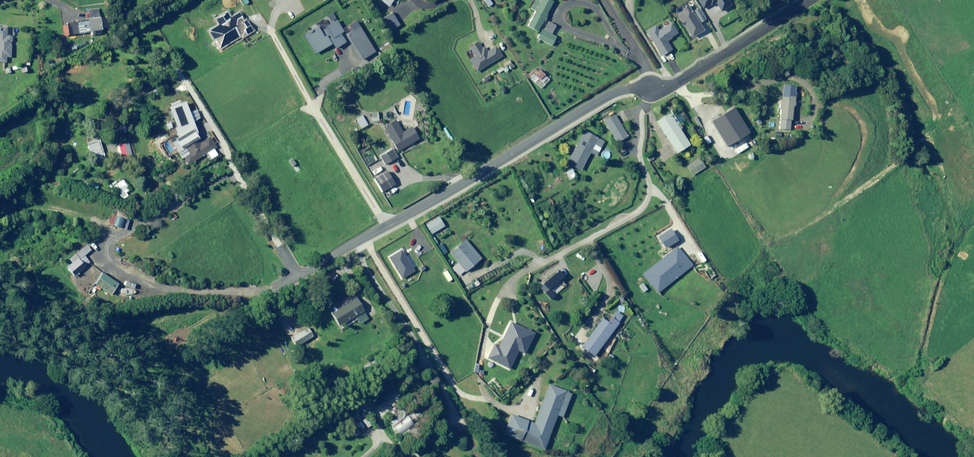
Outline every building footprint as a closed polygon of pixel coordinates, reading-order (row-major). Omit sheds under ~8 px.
[(546,0),(534,0),(530,9),(534,11),(526,27),(536,32),(550,2),(546,0)] [(702,30),(688,7),(675,14),(690,38),(702,30)] [(341,32),(334,21),(324,27),(324,28),(318,32),(315,26),(302,35),(313,54),(330,44),(333,49),(344,43),(338,34),(341,32)] [(553,26),(546,22),(543,29),(550,32),(553,26)] [(677,35),(670,24),(658,31),(655,26),(645,32),(660,57),(671,50),(665,42),(677,35)] [(6,27),(0,27),(0,63),(5,63),(5,57),(10,57),(11,36),(5,36),(6,27)] [(373,52),(358,27),(344,35),(360,61),(373,52)] [(554,37),(540,30),(536,39),(550,46),(554,37)] [(480,48),(477,43),(468,48),(473,57),(467,60),(475,73),(501,56),(495,46),(486,52),(482,47),(480,48)] [(548,80),(543,75),(538,81),(543,86),(548,80)] [(542,86),(532,77),(530,79),(540,89),(542,86)] [(794,92),(780,92),(778,130),(789,130),(789,120),(790,120),(791,113),(792,102),(794,102),(794,92)] [(189,113),(182,101),(167,110),(177,127),(173,129),(178,138),(170,142),(180,159),(182,158),(186,165),(215,148),(208,138),(200,143),(194,133),(196,132),(190,123),(207,114),(202,106),(189,113)] [(748,133),(732,108),(710,122),(725,147),(748,133)] [(678,124),(670,113),(655,122),(675,154),(688,145),(676,126),(678,124)] [(203,116),(200,118),(203,123),(204,127),(209,126),(203,116)] [(366,125),(361,116),(355,120),(360,129),(366,125)] [(626,137),(614,116),(603,122),(616,143),(626,137)] [(401,131),(395,120),(383,128),(397,152),(418,139),(410,126),(401,131)] [(598,140),(583,132),(566,164),(580,171),(589,153),(596,156),(600,148),(595,146),(598,140)] [(390,161),(385,153),(379,156),(383,165),(390,161)] [(702,169),(697,160),(685,167),(691,176),(702,169)] [(575,177),(571,170),(564,173),(568,180),(575,177)] [(394,185),(385,171),(372,179),(381,193),(394,185)] [(128,190),(123,180),(114,185),(122,199),(127,196),(125,192),(128,190)] [(443,226),(438,218),(425,225),(430,234),(443,226)] [(677,242),(669,230),(655,239),(663,251),(677,242)] [(621,244),(620,236),(612,238),(612,242),(615,241),(616,245),(621,244)] [(479,259),(464,241),(448,254),(457,264),(451,268),(458,277),(479,259)] [(89,250),(85,246),(69,260),(71,263),(65,268),(73,277),(89,263),(83,256),(89,250)] [(597,273),(593,268),(586,273),(591,278),(597,273)] [(116,284),(101,273),(94,285),(109,295),(116,284)] [(128,296),(122,290),(117,296),(120,299),(123,295),(126,298),(128,296)] [(362,312),(355,299),(330,314),(338,327),(362,312)] [(622,316),(616,312),(612,317),(606,313),(581,348),(593,357),(622,316)] [(311,337),(306,328),(290,338),(295,347),(311,337)] [(570,394),(547,385),(533,424),(509,415),(501,435),(542,450),(555,416),(561,418),(570,394)] [(402,404),(390,409),(395,419),(407,413),(402,404)] [(373,408),(356,414),(358,420),(375,414),(373,408)] [(421,419),(416,410),(392,425),(399,437),(408,432),(406,428),(421,419)]
